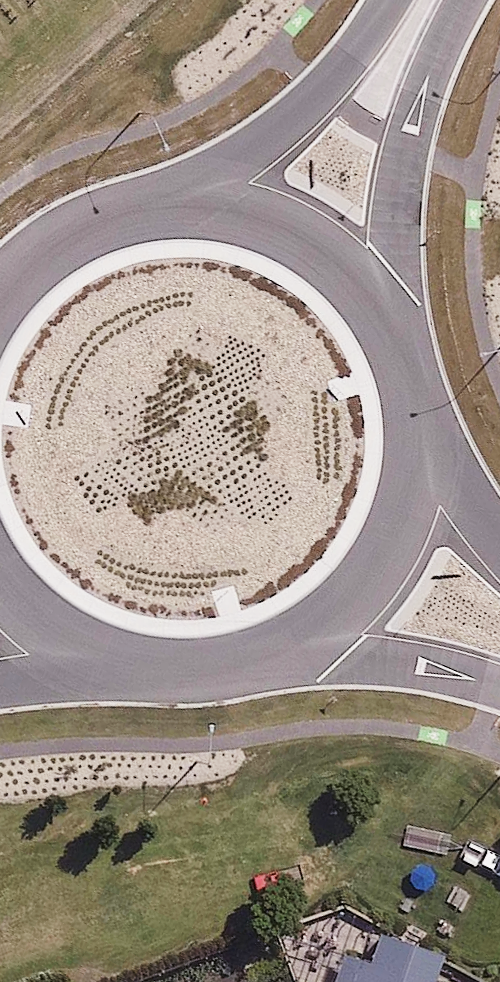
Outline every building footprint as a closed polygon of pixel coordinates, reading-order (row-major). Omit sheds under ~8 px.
[(295,960),(288,981),(361,981),(295,960)]
